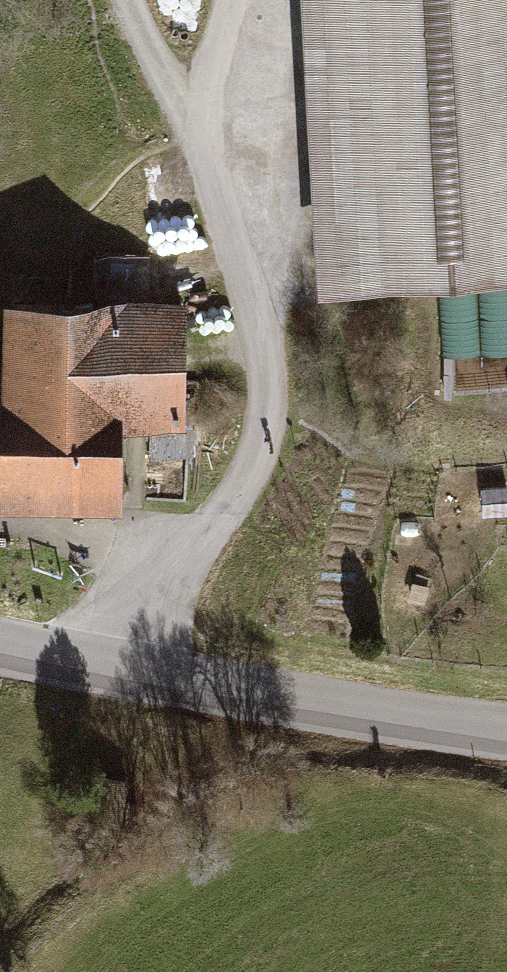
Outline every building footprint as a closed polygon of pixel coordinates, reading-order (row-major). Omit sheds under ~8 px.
[(325,303),(480,296),(480,287),(506,286),(506,0),(311,0),(325,303)] [(110,496),(113,406),(170,409),(174,309),(23,303),(20,372),(0,371),(0,492),(110,496)]
